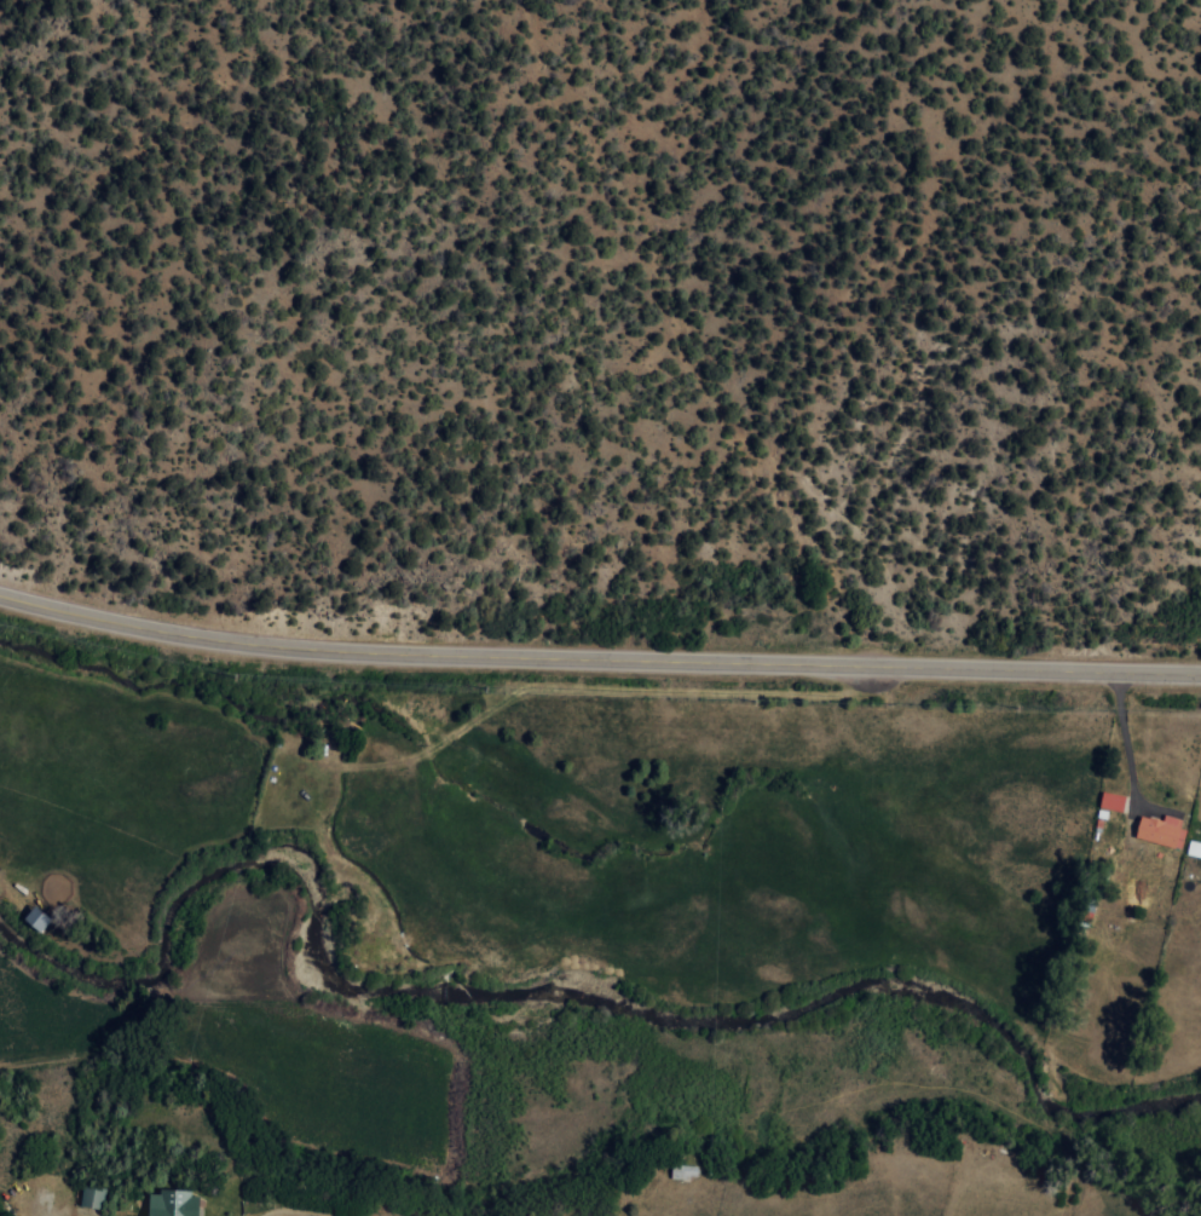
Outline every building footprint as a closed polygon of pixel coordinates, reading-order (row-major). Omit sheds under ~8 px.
[(1099,808),(1122,812),(1125,796),(1101,792),(1099,808)] [(1178,850),(1186,820),(1164,815),(1162,822),(1141,816),(1134,838),(1178,850)] [(1200,858),(1200,843),(1188,841),(1186,855),(1200,858)] [(22,916),(38,931),(50,918),(34,903),(22,916)] [(79,1205),(102,1207),(104,1188),(81,1185),(79,1205)] [(199,1191),(158,1189),(158,1193),(148,1193),(147,1214),(142,1214),(142,1215),(198,1215),(199,1191)]
